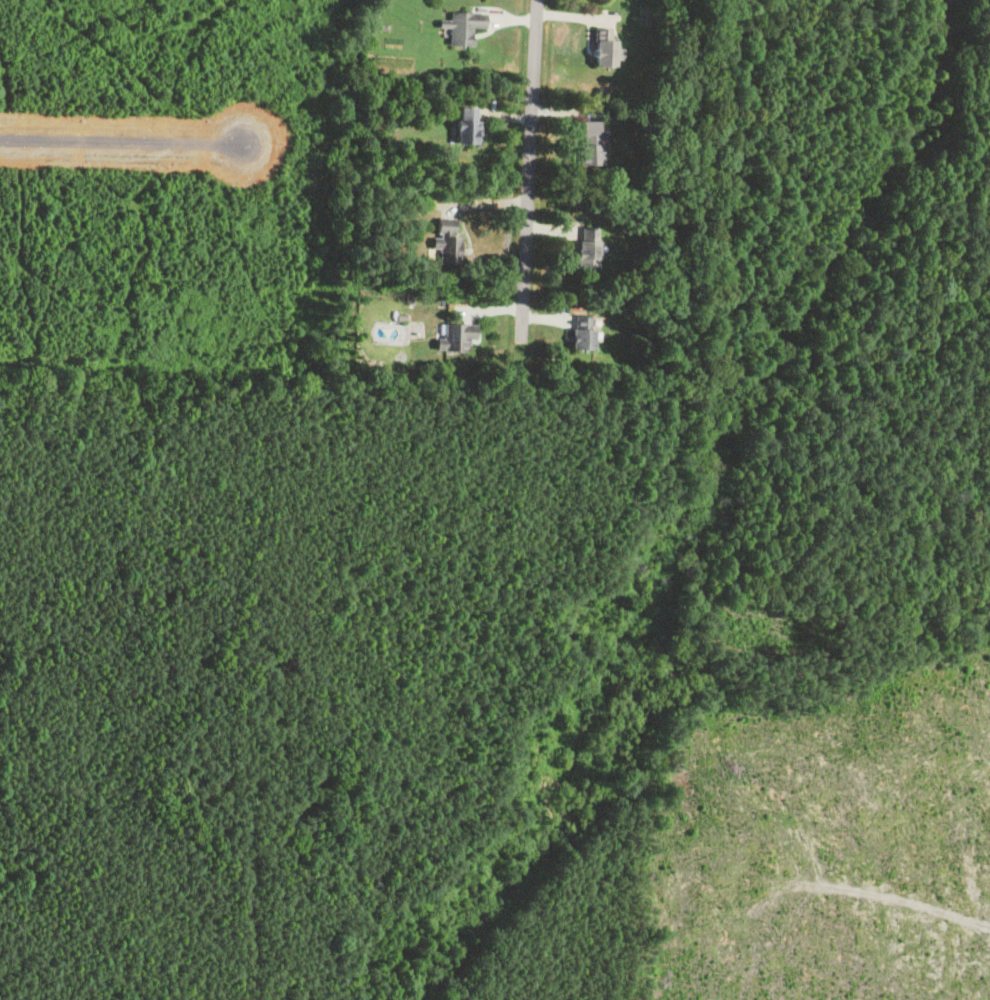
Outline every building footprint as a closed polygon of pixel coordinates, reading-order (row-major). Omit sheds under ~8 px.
[(470,46),(470,28),(483,29),(483,13),(449,12),(448,20),(439,20),(439,28),(447,28),(447,45),(470,46)] [(613,27),(592,27),(592,66),(613,66),(613,27)] [(475,144),(475,108),(454,108),(454,144),(475,144)] [(601,165),(602,121),(578,120),(577,165),(601,165)] [(438,248),(437,264),(457,264),(457,234),(452,234),(452,225),(432,224),(432,248),(438,248)] [(573,240),(573,268),(597,268),(597,227),(580,227),(580,240),(573,240)] [(591,349),(591,314),(570,315),(571,349),(591,349)] [(462,351),(462,341),(472,341),(472,324),(445,324),(445,351),(462,351)]
